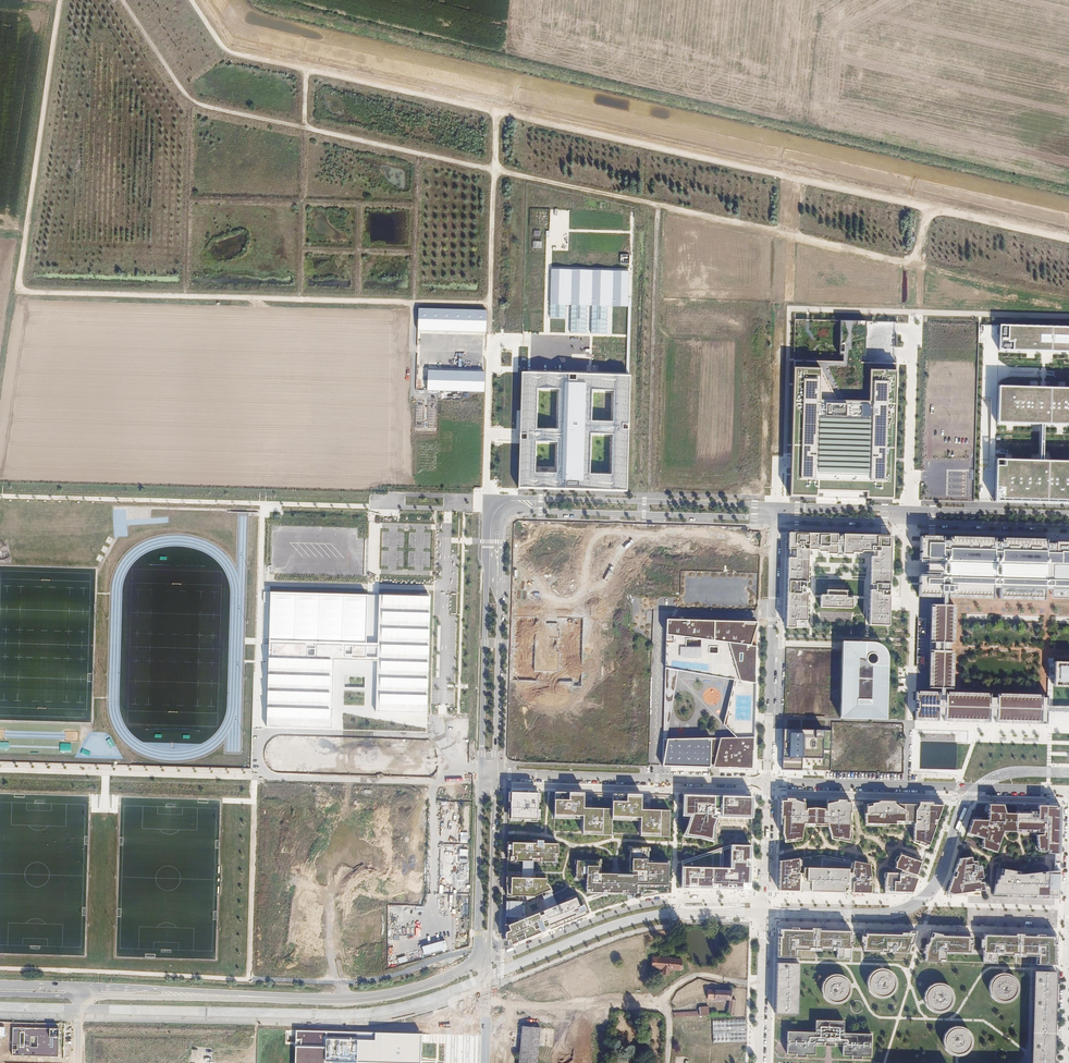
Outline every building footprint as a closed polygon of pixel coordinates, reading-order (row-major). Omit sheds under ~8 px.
[(550,270),(549,304),(548,319),(565,319),(565,305),(570,305),(569,333),(585,333),(585,305),(591,305),(590,333),(606,334),(607,306),(611,306),(627,306),(628,272),(612,271),(592,271),(571,270),(550,270)] [(418,335),(483,337),(484,313),(419,311),(418,335)] [(998,325),(997,351),(1068,353),(1068,327),(998,325)] [(791,461),(790,496),(892,499),(895,375),(895,368),(860,367),(860,359),(868,359),(868,329),(841,329),(840,358),(846,358),(846,367),(794,365),(793,372),(791,461)] [(523,371),(520,487),(630,489),(632,373),(523,371)] [(482,373),(426,372),(426,391),(462,392),(481,393),(482,373)] [(996,386),(995,422),(1039,423),(1042,423),(1068,424),(1068,387),(996,386)] [(1041,460),(1037,460),(994,459),(992,502),(1068,504),(1068,461),(1041,460)] [(801,589),(805,589),(805,584),(808,584),(809,551),(817,551),(817,553),(826,553),(826,555),(837,555),(837,550),(838,536),(838,535),(788,533),(788,550),(795,550),(795,559),(788,559),(786,628),(795,629),(795,622),(797,622),(806,622),(807,593),(801,593),(801,591),(801,589)] [(869,608),(868,626),(889,627),(890,608),(892,536),(841,534),(841,537),(841,550),(841,555),(853,556),(853,554),(862,554),(862,552),(876,552),(876,555),(876,557),(870,557),(869,586),(874,586),(874,591),(871,591),(869,591),(869,608)] [(918,537),(917,562),(926,562),(926,569),(926,578),(917,578),(917,598),(941,599),(941,596),(946,596),(946,599),(992,600),(992,589),(998,589),(998,600),(1045,601),(1045,590),(1051,590),(1051,599),(1068,600),(1068,545),(1046,544),(1046,540),(1000,539),(1000,543),(994,543),(994,539),(948,538),(947,542),(942,542),(942,538),(918,537)] [(699,577),(682,577),(682,603),(692,604),(693,594),(698,594),(699,577)] [(848,599),(848,592),(829,591),(828,596),(822,596),(821,609),(850,609),(850,608),(852,608),(852,606),(854,606),(854,599),(848,599)] [(331,730),(332,710),(424,712),(427,596),(376,595),(365,596),(267,593),(263,729),(331,730)] [(950,647),(951,606),(946,606),(941,606),(932,606),(931,672),(931,690),(939,690),(943,690),(949,690),(950,647)] [(755,724),(758,621),(666,619),(666,666),(734,678),(725,722),(755,724)] [(842,645),(840,719),(886,720),(888,658),(886,652),(884,649),(882,646),(877,643),(871,643),(842,642),(842,645)] [(1054,663),(1053,688),(1068,689),(1068,663),(1054,663)] [(1048,703),(1048,698),(1041,698),(1032,697),(997,696),(996,699),(989,699),(989,695),(972,695),(944,694),(944,698),(943,698),(939,698),(937,698),(937,694),(915,693),(915,717),(937,718),(937,714),(943,714),(943,718),(989,720),(989,716),(992,716),(996,716),(996,720),(1029,721),(1041,721),(1047,721),(1047,713),(1045,713),(1046,710),(1045,710),(1046,708),(1045,706),(1047,707),(1048,703)] [(719,741),(719,767),(754,768),(755,724),(725,722),(724,726),(736,727),(735,737),(719,738),(719,741)] [(831,731),(783,730),(782,770),(802,771),(802,759),(823,759),(823,751),(831,751),(831,731)] [(719,741),(663,739),(662,766),(719,767),(719,741)] [(564,800),(551,799),(550,819),(569,819),(569,814),(580,815),(580,834),(597,834),(597,809),(579,808),(580,792),(564,791),(564,800)] [(535,793),(510,792),(509,823),(534,823),(535,793)] [(622,801),(609,800),(608,820),(627,820),(627,815),(638,816),(638,835),(655,835),(655,810),(637,809),(638,793),(622,792),(622,801)] [(753,798),(684,796),(683,815),(690,816),(688,826),(684,836),(698,838),(712,840),(713,829),(718,816),(752,817),(753,798)] [(854,809),(853,801),(827,800),(826,805),(824,805),(824,807),(823,807),(823,808),(818,807),(814,807),(807,807),(807,800),(780,799),(780,835),(779,835),(780,836),(781,838),(784,842),(793,841),(793,844),(801,843),(803,828),(825,829),(830,842),(852,846),(853,841),(852,821),(851,821),(851,809),(854,809)] [(897,802),(871,801),(868,805),(864,806),(861,808),(863,829),(887,829),(888,827),(891,827),(895,827),(895,826),(906,827),(911,827),(910,841),(912,842),(913,844),(916,846),(917,848),(923,850),(927,851),(943,803),(897,802)] [(970,857),(956,859),(944,895),(1056,899),(1059,807),(1036,806),(1036,812),(1014,812),(1014,814),(1002,814),(1001,805),(987,805),(986,821),(970,821),(965,834),(981,840),(980,849),(994,853),(1001,832),(1034,834),(1036,852),(1041,853),(1041,856),(1048,856),(1048,861),(1052,865),(1052,872),(1013,875),(1013,871),(1001,870),(1001,876),(998,877),(998,880),(995,880),(995,885),(992,885),(992,891),(982,890),(980,866),(975,867),(975,862),(970,863),(970,857)] [(663,810),(655,810),(655,835),(663,836),(663,810)] [(533,843),(509,843),(509,857),(509,863),(509,872),(512,872),(512,878),(508,877),(508,901),(537,902),(538,912),(506,926),(508,931),(506,932),(506,941),(508,941),(510,945),(550,928),(550,929),(586,914),(585,910),(583,904),(578,906),(574,897),(557,904),(551,889),(549,890),(546,883),(544,883),(544,878),(534,878),(534,861),(538,861),(538,864),(552,864),(552,853),(555,853),(555,843),(541,843),(541,840),(533,840),(533,843)] [(732,843),(682,860),(681,888),(686,889),(721,890),(750,890),(752,843),(732,842),(732,843)] [(649,848),(631,848),(630,875),(601,874),(601,862),(577,861),(576,880),(585,880),(585,891),(586,891),(586,893),(633,894),(633,899),(640,897),(645,896),(646,890),(665,891),(665,887),(668,887),(668,864),(649,864),(649,848)] [(922,863),(901,854),(894,864),(896,867),(894,868),(894,870),(900,873),(898,875),(885,874),(884,893),(911,894),(922,863)] [(798,859),(780,861),(779,891),(799,892),(800,890),(803,890),(803,891),(811,891),(811,892),(844,893),(844,892),(848,892),(848,891),(852,891),(852,893),(871,893),(872,884),(869,884),(869,882),(872,882),(870,864),(854,861),(852,873),(849,873),(849,869),(807,869),(807,874),(799,874),(797,873),(799,871),(798,859)] [(850,930),(777,927),(777,958),(798,958),(798,949),(836,951),(836,959),(850,960),(850,930)] [(916,932),(864,930),(863,952),(909,953),(916,932)] [(977,933),(930,932),(921,961),(943,962),(943,954),(976,955),(977,933)] [(1057,935),(984,933),(983,963),(997,963),(998,956),(1036,958),(1036,964),(1056,965),(1057,935)] [(681,960),(653,957),(652,968),(663,969),(662,974),(669,975),(669,969),(680,970),(681,960)] [(799,963),(776,963),(775,1014),(798,1015),(799,963)] [(877,998),(880,999),(883,999),(886,998),(889,997),(891,996),(893,994),(895,991),(896,989),(897,986),(897,983),(896,980),(895,977),(894,975),(891,972),(889,971),(885,969),(882,969),(879,970),(876,971),(873,972),(871,974),(869,976),(868,979),(867,982),(867,985),(868,988),(869,990),(870,993),(872,995),(875,997),(877,998)] [(1056,972),(1033,971),(1031,1005),(1055,1006),(1056,972)] [(998,1001),(1001,1002),(1004,1002),(1007,1002),(1010,1001),(1012,999),(1015,997),(1016,995),(1017,992),(1018,989),(1018,986),(1018,983),(1016,980),(1015,978),(1013,976),(1010,974),(1007,973),(1004,973),(1001,973),(998,973),(996,975),(993,977),(991,979),(990,981),(989,984),(989,987),(989,990),(990,993),(991,996),(993,998),(995,1000),(998,1001)] [(821,990),(822,994),(824,997),(827,1000),(830,1002),(834,1003),(838,1003),(842,1002),(846,1000),(848,997),(850,994),(851,990),(851,986),(849,982),(847,979),(844,976),(840,975),(836,974),(832,975),(829,976),(825,979),(823,982),(822,986),(821,990)] [(944,1011),(947,1009),(950,1007),(952,1004),(953,1000),(953,996),(953,993),(951,989),(949,987),(946,984),(942,983),(939,983),(935,983),(931,984),(928,987),(926,990),(925,993),(924,997),(924,1000),(925,1004),(927,1007),(930,1009),(933,1011),(937,1012),(941,1012),(944,1011)] [(731,990),(707,990),(707,1000),(729,1000),(728,1015),(734,1016),(736,1000),(731,1000),(731,990)] [(1055,1006),(1031,1005),(1031,1033),(1053,1034),(1055,1006)] [(673,1013),(674,1018),(700,1016),(709,1015),(708,1007),(699,1007),(699,1011),(673,1013)] [(745,1020),(712,1021),(713,1043),(746,1042),(745,1020)] [(788,1033),(786,1033),(786,1039),(785,1055),(788,1055),(788,1054),(793,1054),(793,1055),(795,1055),(794,1058),(797,1058),(797,1057),(802,1058),(804,1058),(804,1055),(806,1055),(811,1055),(811,1056),(814,1056),(814,1046),(828,1047),(841,1047),(841,1056),(844,1056),(848,1056),(848,1057),(850,1057),(850,1060),(853,1060),(853,1059),(858,1059),(857,1060),(860,1060),(860,1057),(862,1057),(862,1056),(866,1056),(867,1056),(867,1057),(869,1057),(870,1035),(867,1035),(867,1036),(863,1035),(858,1035),(853,1035),(853,1034),(849,1034),(849,1035),(844,1035),(844,1034),(842,1034),(842,1022),(840,1022),(840,1023),(835,1023),(835,1022),(831,1022),(831,1023),(826,1022),(822,1021),(822,1022),(817,1022),(817,1021),(814,1021),(814,1033),(812,1033),(812,1034),(807,1034),(807,1033),(802,1033),(802,1034),(798,1034),(798,1033),(793,1033),(793,1034),(788,1033)] [(949,1053),(951,1054),(954,1055),(957,1055),(961,1055),(964,1054),(966,1052),(969,1050),(971,1048),(972,1045),(972,1042),(972,1038),(971,1035),(970,1033),(968,1030),(966,1029),(964,1027),(961,1026),(958,1026),(955,1026),(952,1027),(950,1028),(948,1030),(946,1032),(944,1034),(943,1036),(943,1039),(943,1042),(943,1044),(944,1047),(945,1049),(947,1051),(949,1053)] [(58,1028),(12,1028),(12,1057),(58,1057),(58,1028)] [(296,1031),(296,1045),(295,1062),(416,1062),(418,1062),(419,1062),(420,1038),(420,1034),(296,1031)] [(1031,1033),(1030,1056),(1030,1062),(1052,1062),(1053,1056),(1053,1034),(1031,1033)]
